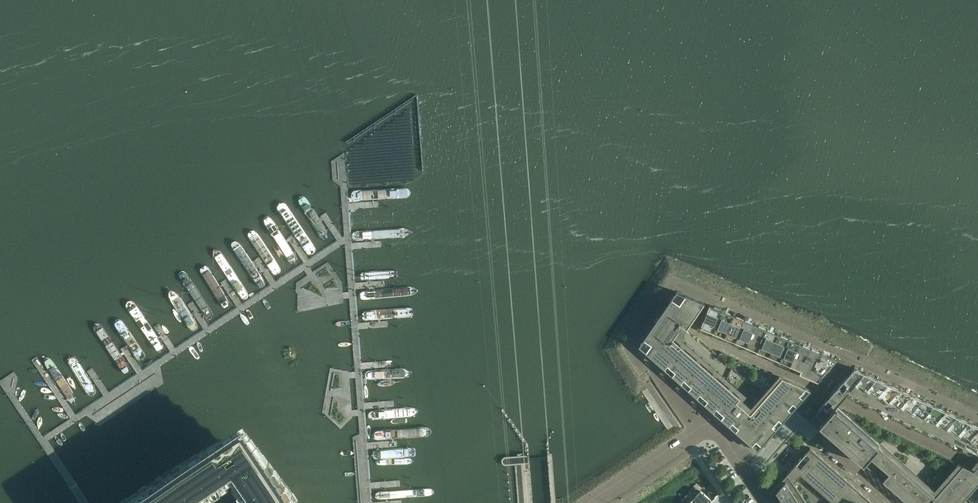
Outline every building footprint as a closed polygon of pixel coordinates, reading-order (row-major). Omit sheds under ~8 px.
[(411,183),(347,188),(348,194),(349,202),(412,197),(411,183)] [(303,187),(291,195),(326,248),(331,245),(338,240),(303,187)] [(286,198),(274,206),(310,259),(314,256),(321,251),(286,198)] [(269,209),(258,217),(293,270),(298,267),(305,262),(269,209)] [(253,220),(241,228),(276,281),(281,278),(288,273),(253,220)] [(414,223),(351,228),(351,233),(352,242),(415,237),(414,223)] [(236,231),(225,239),(260,292),(264,289),(271,284),(236,231)] [(219,243),(208,250),(243,303),(248,300),(255,295),(219,243)] [(416,243),(352,248),(353,253),(353,262),(417,257),(416,243)] [(203,254),(191,261),(227,314),(231,311),(238,307),(203,254)] [(417,263),(354,268),(354,273),(355,282),(418,277),(417,263)] [(186,265),(175,273),(210,325),(214,322),(222,318),(186,265)] [(170,276),(158,284),(193,337),(198,334),(205,329),(170,276)] [(419,283),(355,288),(356,293),(356,302),(420,297),(419,283)] [(757,451),(811,390),(782,377),(765,397),(688,329),(705,303),(677,292),(639,347),(757,451)] [(420,303),(357,308),(357,313),(358,322),(421,317),(420,303)] [(837,360),(710,305),(701,326),(802,369),(800,374),(818,382),(837,360)] [(425,363),(362,368),(362,373),(363,381),(426,376),(425,363)] [(869,457),(889,474),(883,481),(907,502),(962,502),(977,484),(977,466),(973,471),(962,466),(935,496),(835,409),(842,400),(849,393),(977,454),(977,426),(961,418),(935,406),(908,393),(881,381),(854,368),(831,395),(829,397),(811,418),(863,464),(869,457)] [(428,402),(365,407),(365,413),(366,421),(429,416),(428,402)] [(234,478),(251,502),(296,502),(241,422),(124,502),(196,502),(234,478)] [(430,422),(366,427),(367,433),(368,441),(431,436),(430,422)] [(431,442),(368,447),(368,453),(369,461),(433,456),(431,442)] [(776,502),(873,502),(810,448),(770,494),(776,502)] [(435,482),(371,487),(372,493),(372,501),(436,496),(435,482)] [(711,500),(700,491),(690,502),(708,502),(711,500)]
